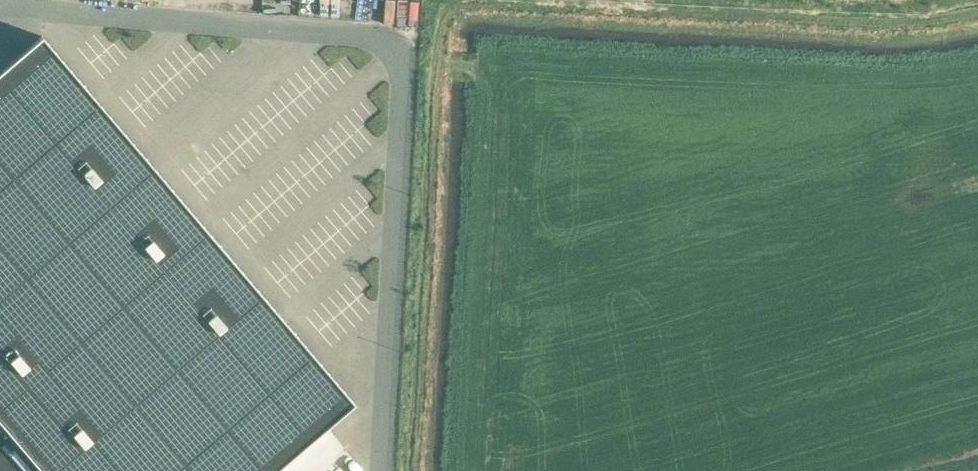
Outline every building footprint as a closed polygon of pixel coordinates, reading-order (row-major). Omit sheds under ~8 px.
[(354,402),(278,313),(42,36),(0,67),(0,470),(273,470),(354,402)]
